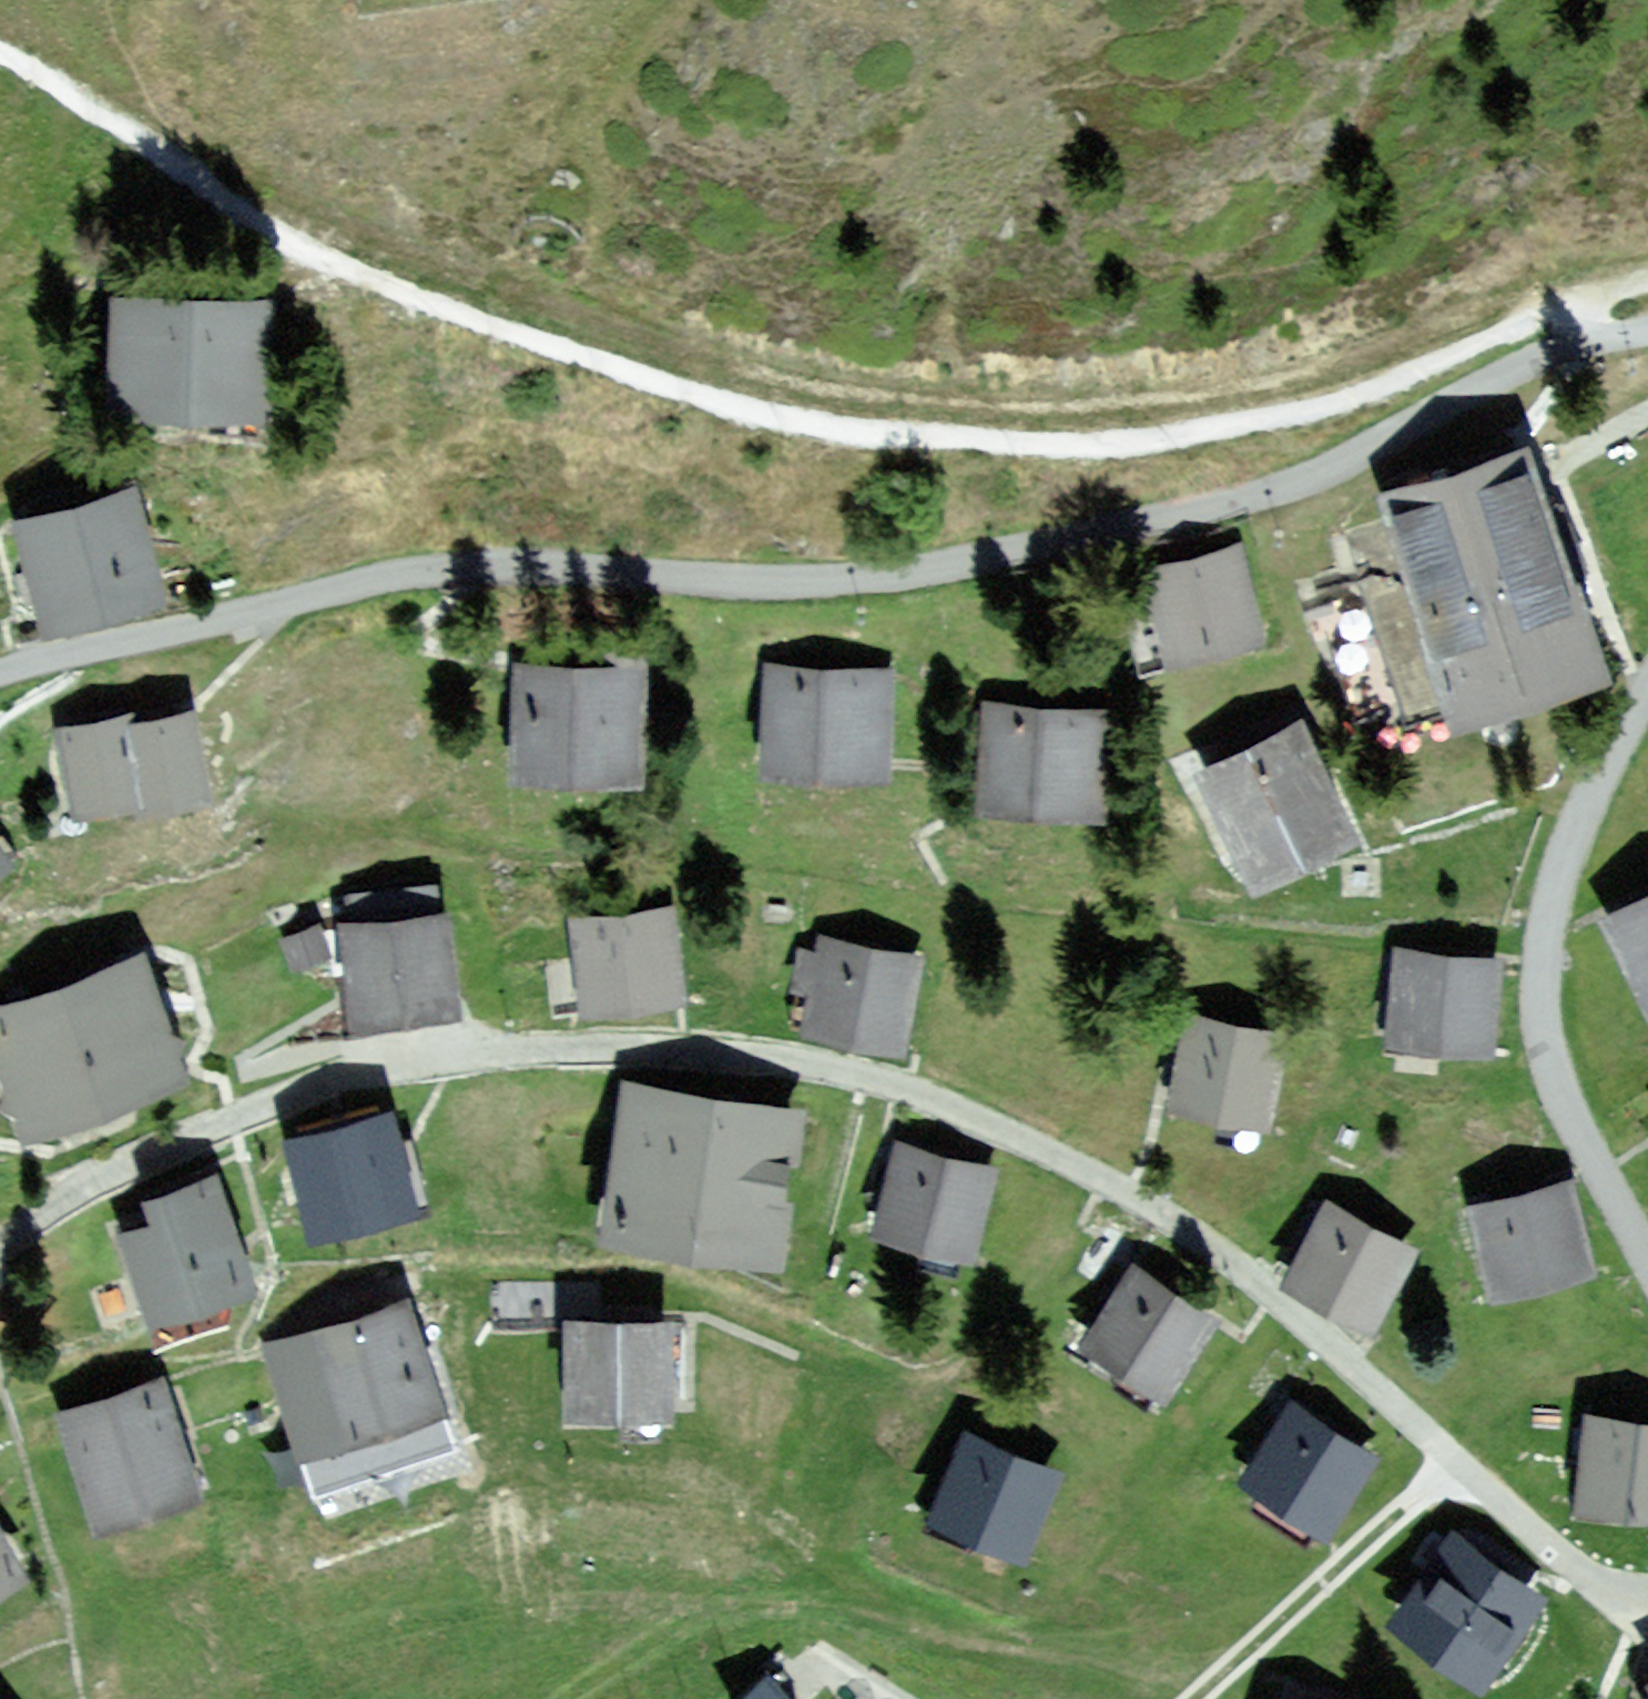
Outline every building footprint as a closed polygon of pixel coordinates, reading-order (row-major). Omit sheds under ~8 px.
[(276,301),(119,296),(115,408),(272,414),(276,301)] [(1451,725),(1605,676),(1532,447),(1378,496),(1451,725)] [(163,597),(135,491),(19,521),(48,627),(163,597)] [(1238,544),(1140,570),(1167,670),(1266,643),(1238,544)] [(641,666),(516,668),(518,780),(643,778),(641,666)] [(895,671),(764,667),(760,777),(891,781),(895,671)] [(1124,712),(985,704),(979,810),(1118,818),(1124,712)] [(135,709),(55,724),(73,814),(142,800),(144,809),(212,795),(195,710),(137,721),(135,709)] [(1306,719),(1196,771),(1252,888),(1362,837),(1306,719)] [(0,842),(0,871),(13,862),(0,842)] [(1602,917),(1647,1005),(1647,894),(1602,917)] [(674,908),(574,918),(584,1011),(683,1000),(674,908)] [(448,912),(344,924),(355,1017),(459,1005),(448,912)] [(331,956),(320,925),(285,937),(296,969),(331,956)] [(923,957),(822,935),(819,950),(800,946),(791,988),(812,993),(804,1025),(903,1047),(923,957)] [(1503,960),(1396,948),(1386,1044),(1492,1056),(1503,960)] [(144,953),(0,1004),(0,1065),(25,1135),(189,1076),(144,953)] [(1288,1038),(1189,1017),(1170,1108),(1269,1128),(1288,1038)] [(803,1108),(625,1082),(603,1235),(781,1261),(803,1108)] [(393,1114),(287,1138),(308,1230),(414,1206),(393,1114)] [(1006,1168),(903,1142),(879,1234),(982,1260),(1006,1168)] [(148,1199),(156,1225),(121,1236),(147,1319),(254,1285),(220,1177),(148,1199)] [(1592,1274),(1572,1186),(1473,1209),(1493,1297),(1592,1274)] [(1420,1249),(1328,1201),(1288,1277),(1379,1325),(1420,1249)] [(1217,1320),(1132,1266),(1081,1345),(1167,1399),(1217,1320)] [(410,1300),(268,1345),(304,1457),(446,1412),(410,1300)] [(671,1324),(568,1321),(565,1414),(668,1417),(671,1324)] [(166,1378),(60,1412),(98,1528),(203,1494),(166,1378)] [(1375,1459),(1293,1407),(1245,1483),(1327,1535),(1375,1459)] [(1586,1414),(1576,1513),(1647,1521),(1647,1421),(1586,1414)] [(1061,1473),(966,1433),(928,1520),(1024,1561),(1061,1473)] [(29,1577),(0,1528),(0,1593),(29,1577)] [(1547,1598),(1449,1537),(1389,1633),(1487,1694),(1547,1598)] [(770,1674),(742,1698),(793,1698),(770,1674)]
